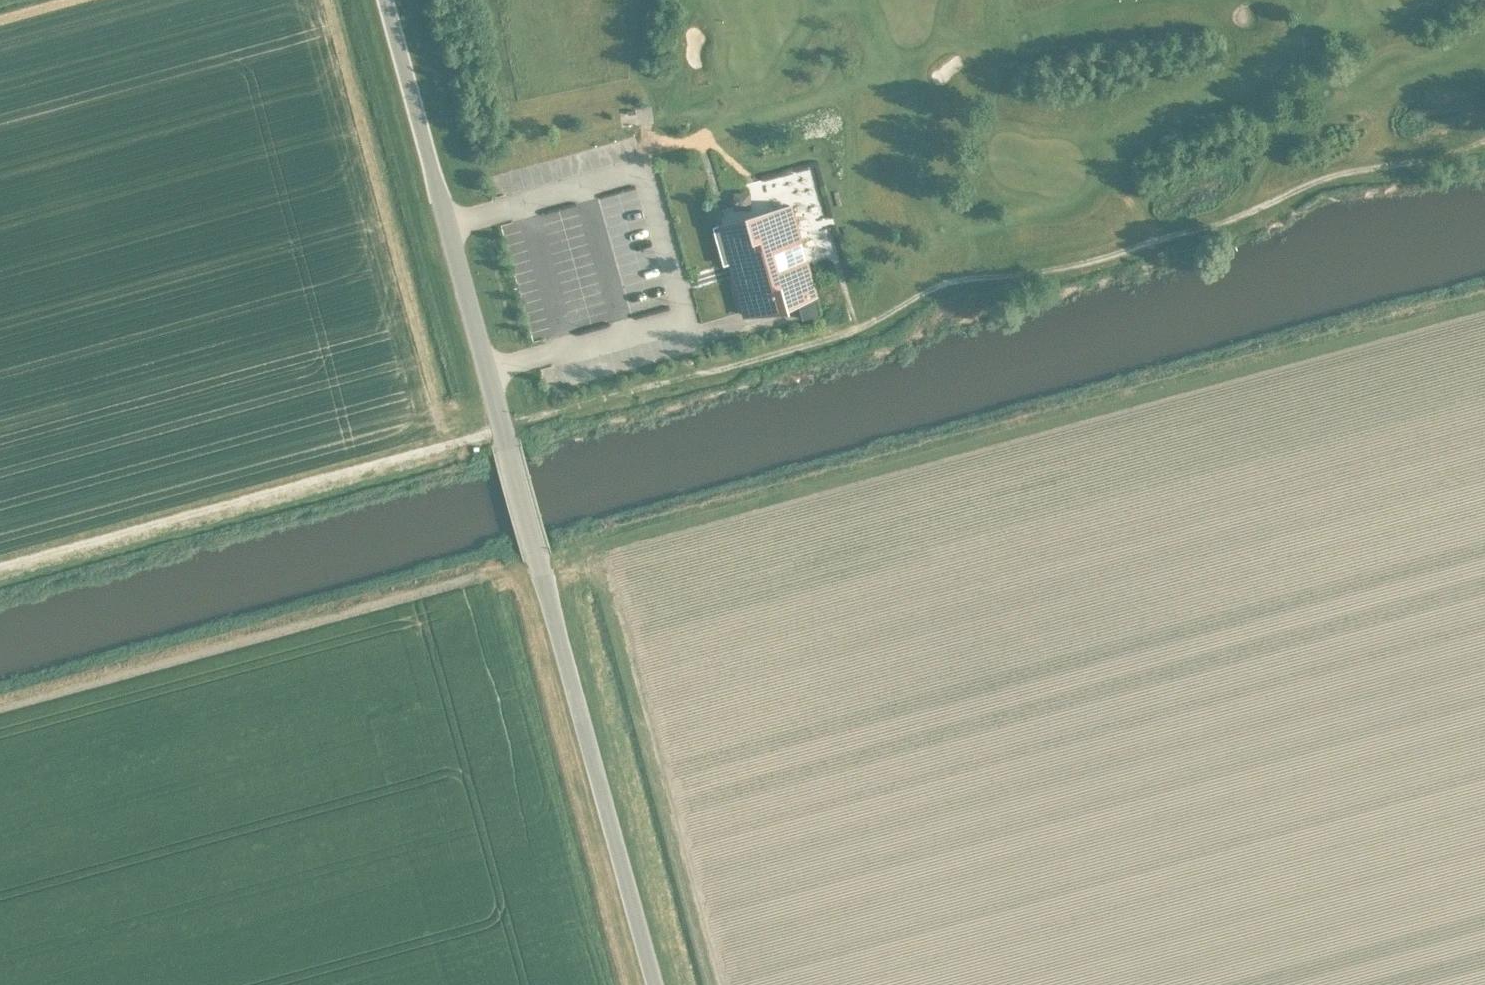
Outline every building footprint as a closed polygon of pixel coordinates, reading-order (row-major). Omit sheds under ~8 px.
[(585,186),(591,208),(610,203),(604,181),(585,186)] [(788,203),(717,223),(742,312),(794,297),(800,316),(818,310),(806,266),(788,203)] [(591,213),(606,267),(627,261),(629,271),(646,267),(642,255),(626,260),(612,207),(591,213)]
